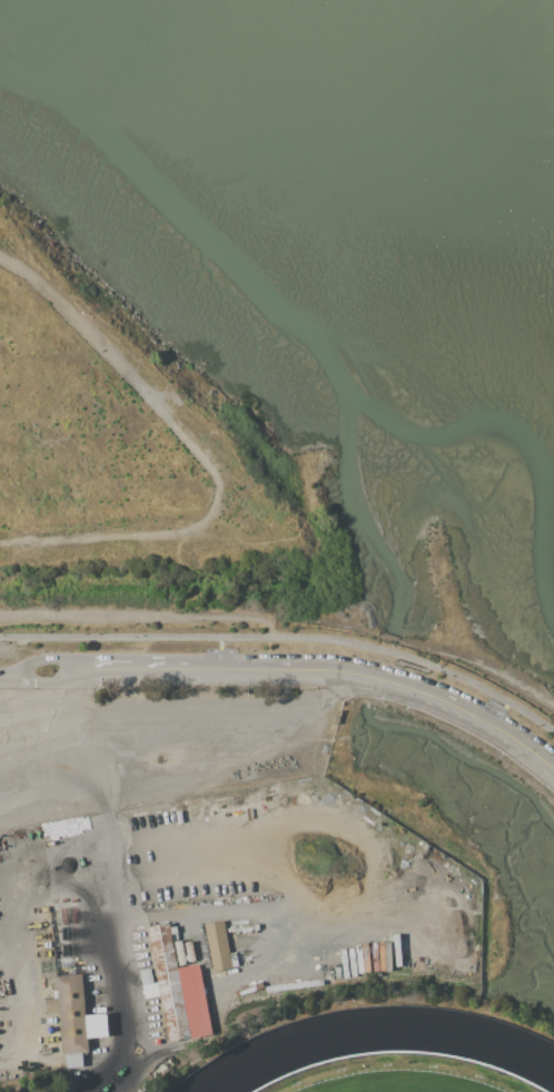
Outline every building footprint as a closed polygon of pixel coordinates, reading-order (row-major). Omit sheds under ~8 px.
[(204,924),(224,919),(234,967),(214,972),(204,924)] [(157,982),(147,927),(169,923),(178,968),(201,964),(214,1034),(191,1039),(169,1043),(160,996),(145,998),(139,970),(150,967),(154,983),(157,982)] [(58,997),(55,965),(76,964),(77,974),(82,973),(86,1015),(107,1013),(109,1036),(88,1039),(89,1052),(83,1053),(83,1068),(67,1069),(66,1054),(62,1054),(59,1012),(47,1013),(46,998),(58,997)]
